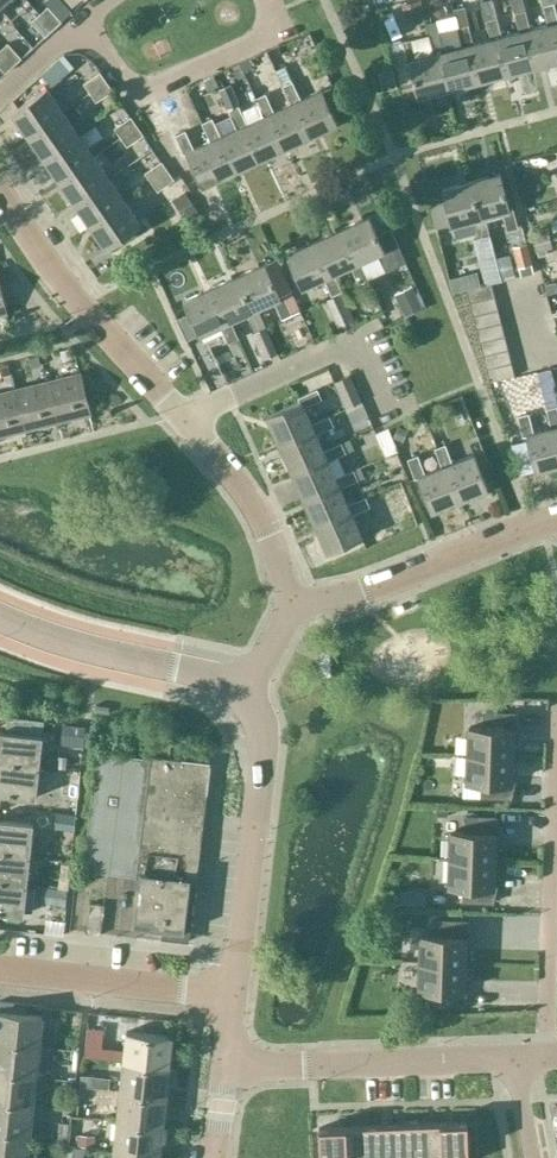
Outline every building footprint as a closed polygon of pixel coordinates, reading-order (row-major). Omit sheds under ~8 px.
[(403,2),(405,13),(419,9),(417,0),(412,0),(403,2)] [(556,43),(556,16),(553,2),(543,5),(548,24),(552,23),(556,43)] [(39,14),(52,28),(61,21),(48,6),(39,14)] [(519,31),(523,30),(532,66),(556,60),(556,43),(552,23),(548,24),(530,29),(525,10),(514,12),(519,31)] [(44,35),(52,28),(39,14),(31,21),(44,35)] [(523,30),(519,31),(501,36),(496,17),(486,20),(490,39),(495,37),(504,74),(532,66),(523,30)] [(438,52),(447,88),(475,81),(466,45),(462,46),(444,50),(439,32),(436,20),(425,22),(429,34),(428,34),(433,53),(438,52)] [(495,37),(490,39),(473,43),(468,24),(457,27),(462,46),(466,45),(475,81),(504,74),(495,37)] [(417,96),(447,88),(438,52),(433,53),(415,58),(411,39),(400,42),(405,62),(409,61),(417,96)] [(13,65),(21,58),(8,43),(0,50),(0,51),(13,65)] [(13,65),(0,51),(0,67),(5,72),(13,65)] [(73,66),(63,54),(41,73),(50,85),(73,66)] [(282,85),(290,103),(294,101),(309,135),(337,123),(321,89),(300,98),(284,65),(274,69),(282,85)] [(382,90),(396,86),(392,68),(378,72),(382,90)] [(90,91),(105,81),(99,72),(84,83),(90,91)] [(105,81),(90,91),(96,100),(112,90),(105,81)] [(27,134),(62,110),(46,87),(12,111),(27,134)] [(294,101),(290,103),(273,111),(265,93),(255,98),(263,115),(267,114),(283,148),(309,135),(294,101)] [(256,160),(283,148),(267,114),(263,115),(247,123),(238,105),(228,110),(237,128),(240,126),(256,160)] [(43,157),(78,133),(62,110),(27,134),(43,157)] [(120,137),(136,126),(131,117),(114,128),(120,137)] [(240,126),(237,128),(220,136),(212,118),(202,122),(210,140),(214,138),(229,172),(256,160),(240,126)] [(136,126),(120,137),(126,146),(143,135),(136,126)] [(202,185),(229,172),(214,138),(210,140),(193,148),(185,130),(175,135),(184,154),(187,152),(202,185)] [(58,179),(93,155),(78,133),(43,157),(58,179)] [(74,201),(109,177),(93,155),(58,179),(74,201)] [(150,181),(167,170),(161,161),(145,173),(150,181)] [(167,170),(150,181),(157,191),(174,179),(167,170)] [(480,216),(484,215),(502,211),(507,230),(518,227),(512,207),(509,208),(500,173),(470,180),(480,216)] [(534,174),(519,177),(522,193),(537,190),(534,174)] [(89,224),(124,200),(109,177),(74,201),(89,224)] [(489,234),(484,215),(480,216),(470,180),(441,188),(451,224),(473,218),(478,237),(489,234)] [(140,223),(124,200),(89,224),(105,247),(140,223)] [(356,262),(360,260),(377,253),(385,270),(395,266),(386,247),(383,248),(368,216),(340,228),(356,262)] [(368,278),(360,260),(356,262),(340,228),(314,240),(329,275),(333,273),(350,265),(358,283),(368,278)] [(553,247),(549,231),(532,234),(535,251),(553,247)] [(329,275),(314,240),(286,253),(302,287),(323,277),(331,295),(341,290),(333,273),(329,275)] [(532,262),(526,242),(513,245),(518,266),(532,262)] [(252,310),(256,308),(273,300),(281,318),(291,313),(283,294),(279,296),(264,263),(237,275),(252,310)] [(265,325),(256,308),(252,310),(237,275),(210,288),(226,322),(230,320),(246,312),(254,330),(251,332),(263,359),(277,353),(265,325)] [(465,289),(469,302),(494,296),(491,282),(465,289)] [(226,322),(210,288),(183,300),(198,334),(220,325),(228,342),(238,338),(230,320),(226,322)] [(354,317),(342,291),(326,298),(338,324),(354,317)] [(469,302),(472,315),(497,309),(494,296),(469,302)] [(472,315),(476,328),(501,322),(497,309),(472,315)] [(476,328),(479,342),(504,335),(501,322),(476,328)] [(479,342),(482,355),(508,348),(504,335),(479,342)] [(482,355),(486,368),(511,362),(508,348),(482,355)] [(514,375),(511,362),(486,368),(489,381),(514,375)] [(47,381),(57,421),(90,413),(80,372),(47,381)] [(346,407),(361,400),(349,374),(334,381),(346,407)] [(25,429),(57,421),(47,381),(15,389),(25,429)] [(311,425),(311,423),(303,406),(321,398),(317,388),(298,397),(299,400),(266,415),(277,440),(311,425)] [(25,429),(15,389),(0,392),(0,435),(25,429)] [(551,427),(555,426),(556,434),(556,407),(556,405),(546,408),(551,427)] [(551,427),(533,431),(528,412),(517,415),(522,435),(526,435),(535,469),(556,464),(556,434),(555,426),(551,427)] [(277,440),(290,468),(324,452),(323,450),(315,433),(333,425),(329,415),(311,423),(311,425),(277,440)] [(399,451),(389,428),(377,434),(386,456),(399,451)] [(336,480),(335,477),(327,460),(345,452),(354,448),(350,438),(323,450),(324,452),(290,468),(302,495),(336,480)] [(446,464),(459,499),(487,488),(474,454),(452,462),(445,444),(434,448),(442,466),(446,464)] [(431,510),(459,499),(446,464),(442,466),(424,473),(417,455),(407,459),(415,478),(418,477),(431,510)] [(302,495),(315,523),(349,507),(347,504),(339,487),(365,475),(361,466),(335,477),(336,480),(302,495)] [(365,496),(347,504),(349,507),(315,523),(327,551),(361,536),(352,514),(369,506),(365,496)] [(109,713),(110,706),(94,704),(93,711),(109,713)] [(467,753),(511,755),(513,712),(483,711),(482,727),(468,726),(467,753)] [(86,726),(68,723),(65,743),(83,746),(86,726)] [(39,765),(42,735),(0,731),(0,761),(39,765)] [(150,755),(150,756),(96,750),(82,869),(139,876),(195,883),(209,762),(150,755)] [(510,797),(511,755),(467,753),(466,780),(481,780),(480,796),(510,797)] [(0,761),(0,791),(36,795),(39,765),(0,761)] [(80,782),(63,780),(61,796),(78,798),(80,782)] [(74,815),(57,813),(55,827),(73,828),(74,815)] [(448,857),(493,859),(495,816),(465,815),(464,831),(449,831),(448,857)] [(29,854),(32,825),(0,821),(0,851),(29,854)] [(29,854),(0,851),(0,881),(26,884),(29,854)] [(493,859),(448,857),(447,884),(462,884),(462,900),(492,902),(493,859)] [(188,940),(195,883),(139,876),(134,925),(162,928),(161,937),(188,940)] [(26,884),(0,881),(0,912),(23,914),(26,884)] [(104,904),(90,902),(86,931),(100,933),(104,904)] [(418,961),(464,963),(465,920),(435,919),(434,935),(420,934),(418,961)] [(462,1005),(464,963),(418,961),(417,987),(432,988),(432,1004),(462,1005)] [(38,1045),(42,1015),(0,1010),(0,1041),(38,1045)] [(101,1057),(103,1029),(88,1027),(85,1056),(101,1057)] [(125,1030),(122,1061),(168,1066),(171,1035),(125,1030)] [(0,1041),(0,1071),(35,1075),(38,1045),(0,1041)] [(168,1066),(122,1061),(119,1090),(165,1095),(168,1066)] [(0,1071),(0,1101),(32,1104),(35,1075),(0,1071)] [(165,1095),(119,1090),(116,1120),(161,1125),(165,1095)] [(0,1101),(0,1131),(29,1134),(32,1104),(0,1101)] [(161,1125),(116,1120),(113,1149),(158,1154),(161,1125)] [(70,1122),(58,1121),(56,1137),(68,1138),(70,1122)] [(443,1127),(444,1157),(468,1157),(467,1126),(443,1127)] [(418,1128),(420,1157),(444,1157),(443,1127),(418,1128)] [(394,1129),(395,1157),(420,1157),(418,1128),(394,1129)] [(370,1130),(371,1157),(395,1157),(394,1129),(370,1130)] [(346,1131),(347,1157),(371,1157),(370,1130),(346,1131)] [(0,1131),(0,1157),(27,1157),(29,1134),(0,1131)] [(322,1132),(323,1157),(347,1157),(346,1131),(322,1132)] [(75,1145),(73,1157),(82,1157),(83,1145),(75,1145)] [(113,1149),(112,1157),(158,1157),(158,1154),(113,1149)]
